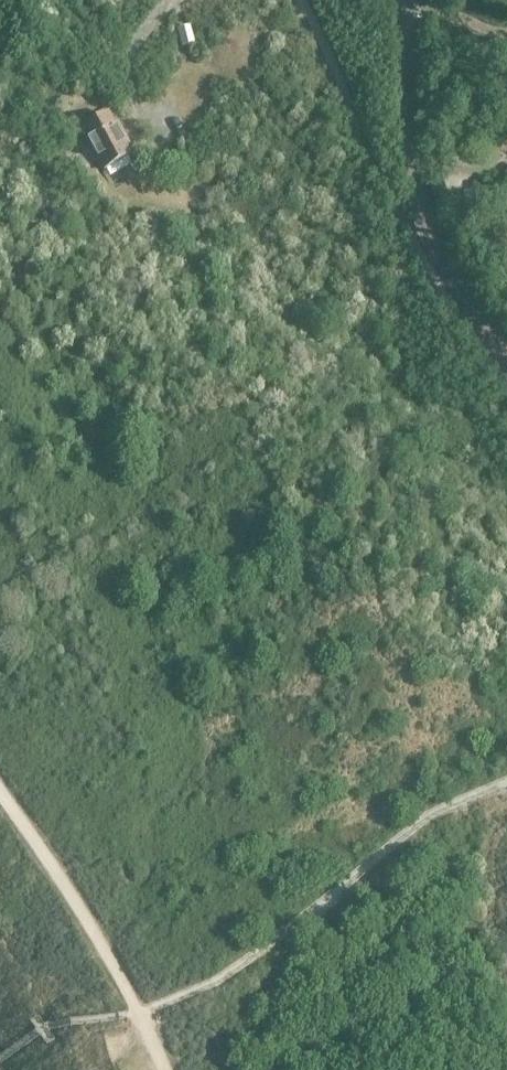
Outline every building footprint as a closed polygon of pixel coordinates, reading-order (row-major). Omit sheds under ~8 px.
[(193,43),(188,25),(177,28),(182,45),(193,43)] [(104,169),(129,156),(124,147),(128,145),(117,122),(113,124),(107,112),(81,125),(104,169)]
